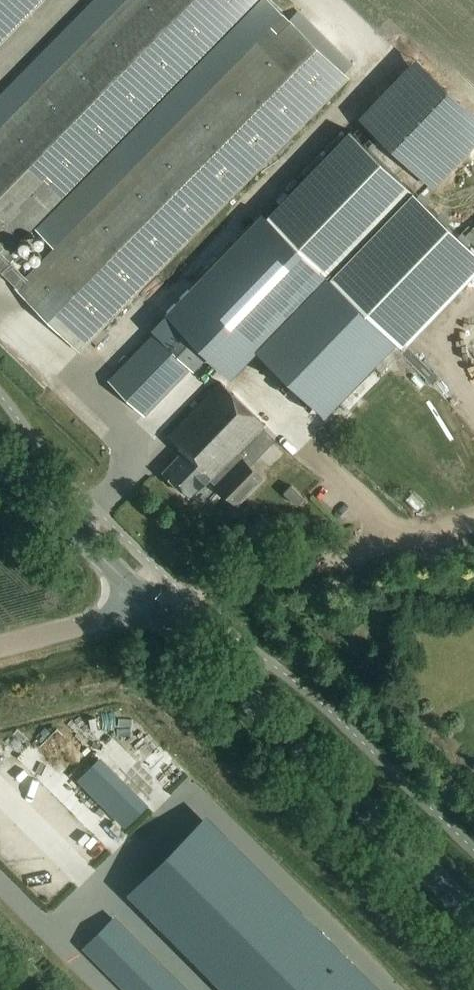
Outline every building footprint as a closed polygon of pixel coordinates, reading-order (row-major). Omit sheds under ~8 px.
[(0,94),(0,272),(82,352),(347,79),(344,76),(289,22),(282,15),(266,0),(258,0),(35,229),(55,248),(26,279),(10,263),(14,259),(8,253),(254,0),(91,0),(0,94)] [(43,0),(0,0),(0,44),(43,0)] [(393,100),(379,158),(433,171),(438,151),(428,149),(431,137),(424,135),(430,109),(393,100)] [(287,194),(279,201),(282,204),(283,203),(400,319),(471,247),(414,191),(353,132),(290,197),(287,194)] [(282,204),(186,303),(221,338),(230,347),(257,319),(341,402),(411,330),(283,203),(282,204)] [(192,367),(221,338),(186,303),(157,333),(112,380),(148,415),(193,367),(192,367)] [(186,454),(166,475),(174,483),(171,485),(179,493),(182,490),(191,499),(201,490),(209,480),(238,507),(245,500),(265,479),(252,466),(239,454),(264,428),(219,385),(169,438),(186,454)] [(432,454),(444,445),(435,433),(423,443),(432,454)] [(292,486),(284,494),(299,509),(307,501),(292,486)] [(406,513),(417,526),(425,520),(414,506),(406,513)] [(143,887),(246,989),(359,989),(199,830),(143,887)] [(113,917),(82,947),(125,989),(187,989),(113,917)]
